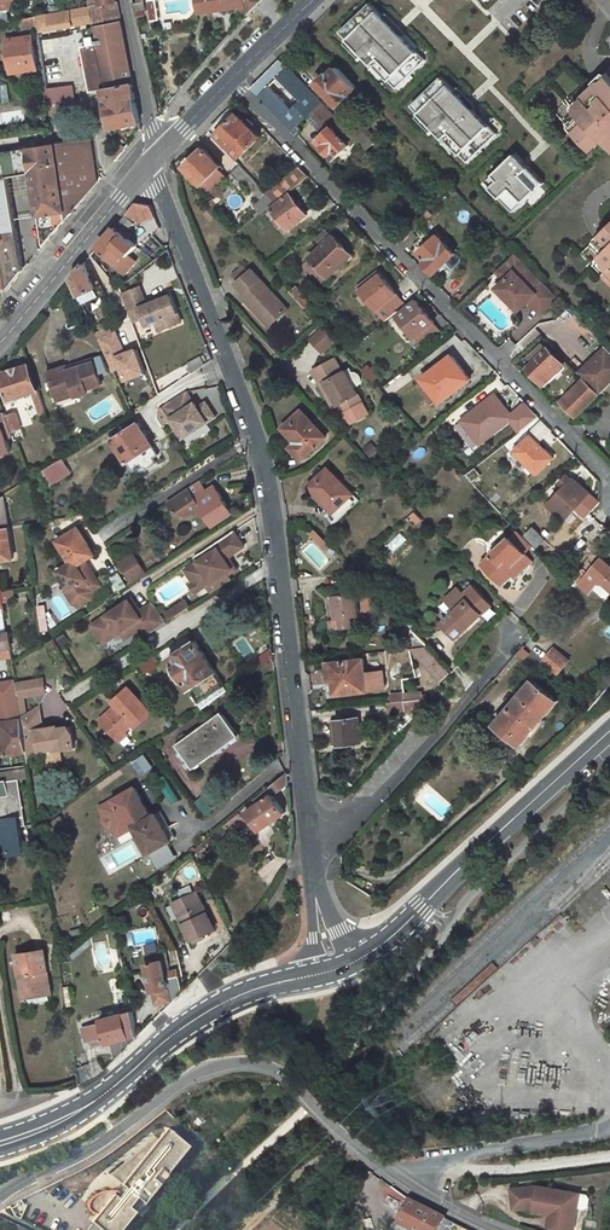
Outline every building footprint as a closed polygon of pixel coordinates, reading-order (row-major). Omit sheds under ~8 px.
[(148,0),(152,21),(162,19),(159,0),(149,0),(148,0)] [(247,4),(248,16),(264,0),(199,0),(202,12),(247,4)] [(145,1),(133,3),(135,10),(146,9),(145,1)] [(116,3),(90,8),(92,24),(93,30),(120,25),(116,3)] [(364,27),(350,41),(398,91),(428,63),(373,5),(357,20),(364,27)] [(90,8),(36,18),(37,27),(38,34),(92,24),(90,8)] [(35,11),(19,15),(20,21),(36,18),(35,11)] [(36,18),(20,21),(22,31),(37,27),(36,18)] [(343,34),(350,41),(364,27),(357,20),(343,34)] [(120,25),(93,30),(105,90),(132,84),(120,25)] [(93,30),(83,32),(87,48),(81,49),(87,85),(90,93),(105,90),(93,30)] [(33,38),(6,42),(13,76),(38,72),(33,38)] [(251,88),(292,133),(309,117),(322,103),(281,59),(251,88)] [(328,75),(318,85),(339,107),(345,101),(349,105),(353,100),(350,97),(358,89),(338,68),(329,76),(328,75)] [(557,116),(591,152),(602,140),(609,149),(609,74),(595,87),(591,83),(557,116)] [(428,94),(435,102),(421,116),(468,166),(498,137),(443,79),(428,94)] [(132,84),(105,90),(108,104),(105,104),(109,129),(139,123),(132,84)] [(72,87),(47,91),(48,94),(50,108),(52,124),(77,120),(72,87)] [(48,94),(42,95),(43,103),(50,108),(48,94)] [(421,116),(435,102),(428,94),(413,108),(421,116)] [(322,103),(309,117),(321,129),(326,124),(331,130),(318,142),(336,160),(357,140),(349,132),(322,103)] [(239,161),(262,138),(232,107),(212,127),(221,136),(217,139),(239,161)] [(0,141),(0,146),(55,139),(54,134),(0,141)] [(91,138),(55,143),(67,221),(98,183),(91,138)] [(387,149),(379,140),(368,151),(376,159),(387,149)] [(55,143),(27,148),(32,175),(45,248),(67,221),(55,143)] [(0,151),(0,240),(10,291),(25,272),(8,179),(32,175),(27,148),(0,151)] [(205,148),(187,166),(204,185),(223,167),(205,148)] [(517,157),(487,185),(515,215),(545,186),(517,157)] [(242,164),(234,171),(246,184),(254,176),(242,164)] [(289,179),(286,176),(268,191),(278,201),(310,176),(302,168),(289,179)] [(291,194),(273,208),(279,217),(275,220),(281,226),(284,223),(289,229),(308,214),(291,194)] [(137,202),(99,247),(92,256),(108,275),(116,265),(125,273),(134,261),(129,257),(137,246),(129,240),(133,235),(129,231),(135,222),(137,224),(156,217),(151,204),(137,202)] [(416,233),(422,228),(416,222),(410,227),(416,233)] [(404,251),(419,237),(416,233),(410,227),(395,241),(404,251)] [(586,254),(609,279),(609,231),(586,254)] [(437,235),(420,253),(427,261),(424,264),(435,274),(455,254),(437,235)] [(352,256),(333,237),(311,259),(317,266),(311,271),(321,282),(327,277),(328,278),(352,256)] [(1,292),(10,291),(0,240),(0,287),(1,292)] [(513,273),(524,263),(515,254),(505,264),(513,273)] [(311,259),(305,265),(311,271),(317,266),(311,259)] [(86,263),(73,279),(74,281),(85,307),(90,304),(88,300),(104,292),(96,275),(92,277),(86,263)] [(558,298),(524,263),(513,273),(505,280),(497,288),(518,311),(528,302),(541,315),(558,298)] [(513,273),(505,264),(497,271),(505,280),(513,273)] [(239,286),(251,275),(244,267),(232,279),(239,286)] [(387,320),(409,299),(379,267),(357,287),(387,320)] [(289,312),(252,273),(251,275),(239,286),(238,287),(246,297),(241,301),(254,315),(258,311),(272,327),(289,312)] [(311,302),(297,287),(290,292),(305,308),(311,302)] [(140,288),(122,295),(133,324),(144,319),(147,327),(155,324),(164,320),(168,328),(181,323),(169,293),(159,297),(160,300),(146,305),(140,288)] [(416,302),(396,318),(414,340),(434,325),(416,302)] [(96,307),(87,311),(93,324),(102,319),(96,307)] [(272,327),(258,311),(254,315),(269,331),(272,327)] [(164,320),(155,324),(159,332),(168,328),(164,320)] [(116,323),(98,330),(112,370),(122,367),(126,380),(150,371),(140,344),(126,349),(116,323)] [(336,341),(324,329),(311,341),(323,354),(336,341)] [(535,365),(529,370),(544,386),(564,367),(549,351),(546,354),(541,348),(529,358),(535,365)] [(605,348),(578,372),(585,379),(600,396),(609,386),(609,353),(605,348)] [(76,394),(104,386),(96,359),(80,363),(80,361),(68,364),(69,368),(51,374),(59,397),(76,392),(76,394)] [(200,359),(188,367),(193,374),(205,367),(200,359)] [(452,359),(423,380),(440,403),(469,382),(452,359)] [(347,373),(344,375),(337,361),(314,373),(321,387),(328,384),(340,406),(345,415),(346,415),(351,426),(369,417),(356,390),(363,387),(364,382),(361,376),(357,375),(350,378),(347,373)] [(364,371),(376,379),(381,372),(369,363),(364,371)] [(29,367),(1,376),(9,402),(33,395),(42,417),(48,415),(40,392),(38,393),(29,367)] [(585,379),(562,401),(577,418),(600,396),(585,379)] [(321,387),(333,410),(340,406),(328,384),(321,387)] [(221,416),(206,394),(197,400),(189,388),(156,411),(165,424),(173,419),(187,439),(221,416)] [(60,403),(78,397),(76,394),(76,392),(59,397),(60,403)] [(496,396),(461,422),(479,446),(513,419),(496,396)] [(299,412),(282,429),(295,443),(289,449),(301,461),(325,438),(299,412)] [(16,415),(7,418),(12,434),(21,431),(16,415)] [(12,453),(9,444),(12,443),(11,437),(13,437),(12,434),(7,418),(6,417),(0,419),(0,457),(12,453)] [(141,422),(114,440),(135,472),(138,475),(158,460),(155,456),(160,452),(141,422)] [(531,437),(515,452),(538,474),(553,459),(531,437)] [(370,456),(379,450),(374,441),(365,447),(370,456)] [(64,459),(37,476),(42,494),(69,476),(64,459)] [(326,469),(309,487),(334,512),(352,495),(326,469)] [(572,480),(549,506),(566,522),(589,495),(572,480)] [(203,513),(213,527),(232,514),(215,487),(207,493),(199,481),(169,501),(176,512),(185,516),(195,509),(199,515),(203,513)] [(8,527),(9,526),(4,498),(0,501),(0,528),(8,527)] [(0,528),(0,560),(12,559),(8,527),(0,528)] [(309,535),(321,549),(329,559),(338,552),(318,528),(309,535)] [(534,528),(526,536),(538,548),(546,540),(534,528)] [(78,529),(58,542),(72,564),(58,572),(69,590),(66,592),(74,605),(84,608),(94,601),(95,592),(90,586),(95,582),(89,573),(91,571),(85,562),(95,555),(78,529)] [(493,552),(483,562),(504,585),(519,570),(522,573),(534,562),(526,554),(533,547),(517,530),(508,538),(501,530),(487,545),(493,552)] [(234,531),(195,557),(198,561),(185,570),(194,583),(201,579),(205,586),(216,579),(218,581),(236,569),(228,557),(244,547),(234,531)] [(393,551),(408,539),(402,532),(388,544),(393,551)] [(135,554),(121,562),(134,582),(147,574),(135,554)] [(605,585),(609,589),(609,568),(600,559),(578,585),(589,595),(598,584),(605,585)] [(121,570),(111,574),(118,591),(128,587),(121,570)] [(91,571),(89,573),(95,582),(90,586),(95,592),(102,587),(91,571)] [(194,583),(191,585),(195,593),(205,586),(201,579),(194,583)] [(455,611),(443,623),(457,638),(491,606),(473,587),(464,595),(459,589),(446,601),(455,611)] [(7,610),(6,602),(14,600),(13,589),(3,591),(0,591),(0,611),(7,610)] [(356,594),(332,597),(333,608),(329,609),(332,631),(353,628),(352,619),(359,618),(356,594)] [(167,622),(154,602),(142,610),(133,597),(99,620),(111,638),(122,631),(126,638),(140,629),(145,637),(167,622)] [(187,600),(180,605),(184,611),(191,606),(187,600)] [(180,605),(167,613),(171,620),(184,611),(180,605)] [(99,620),(93,624),(105,642),(111,638),(99,620)] [(13,648),(10,634),(0,635),(0,650),(13,648)] [(195,641),(169,659),(202,710),(226,692),(195,641)] [(412,652),(440,683),(451,674),(426,647),(409,649),(412,652)] [(0,650),(0,657),(14,655),(13,648),(0,650)] [(554,648),(543,662),(559,674),(570,661),(554,648)] [(362,662),(331,665),(333,696),(365,693),(383,691),(381,673),(363,675),(362,662)] [(533,680),(496,724),(521,745),(558,700),(533,680)] [(117,707),(101,720),(116,739),(125,732),(132,725),(135,729),(152,714),(130,689),(114,703),(117,707)] [(424,707),(423,700),(405,701),(406,713),(419,712),(424,707)] [(41,752),(60,750),(60,753),(76,750),(76,734),(70,728),(59,728),(57,724),(51,725),(51,730),(42,731),(41,726),(44,726),(41,704),(23,716),(23,720),(28,752),(29,760),(41,752)] [(222,713),(175,747),(193,771),(213,757),(210,752),(236,733),(222,713)] [(358,717),(333,719),(335,735),(340,734),(341,745),(360,743),(358,717)] [(23,720),(1,723),(6,755),(28,752),(23,720)] [(125,732),(116,739),(119,743),(128,735),(125,732)] [(43,765),(62,763),(60,753),(60,750),(41,752),(43,765)] [(141,775),(154,765),(145,753),(132,762),(141,775)] [(288,774),(246,808),(262,831),(286,812),(275,798),(289,786),(288,774)] [(0,782),(0,813),(1,817),(0,817),(0,851),(7,850),(8,854),(14,853),(13,851),(24,850),(20,827),(27,826),(20,779),(0,782)] [(152,820),(135,791),(119,800),(101,811),(107,821),(104,822),(104,825),(108,832),(110,832),(112,831),(118,841),(136,829),(151,854),(174,840),(159,815),(152,820)] [(207,796),(198,800),(205,815),(213,811),(207,796)] [(239,813),(215,834),(220,840),(243,820),(239,813)] [(55,837),(68,827),(61,818),(48,828),(55,837)] [(139,857),(132,842),(101,857),(108,872),(139,857)] [(201,845),(191,853),(197,865),(208,855),(201,845)] [(196,891),(175,901),(186,922),(182,924),(191,942),(215,930),(196,891)] [(44,954),(17,958),(23,1001),(51,997),(44,954)] [(160,954),(147,957),(149,967),(146,967),(152,995),(154,995),(155,1006),(168,1003),(169,1006),(179,995),(175,970),(169,971),(168,966),(163,968),(160,954)] [(72,960),(60,961),(61,973),(73,972),(72,960)] [(107,1043),(128,1037),(130,1044),(137,1037),(132,1012),(102,1020),(102,1023),(88,1026),(93,1045),(107,1042),(107,1043)] [(410,1069),(418,1087),(424,1084),(420,1076),(428,1072),(424,1063),(410,1069)] [(85,1070),(77,1073),(79,1084),(88,1079),(85,1070)] [(117,1182),(110,1177),(83,1212),(107,1229),(125,1229),(165,1178),(192,1143),(164,1121),(117,1182)] [(536,1185),(509,1187),(511,1206),(532,1205),(533,1209),(548,1212),(553,1213),(552,1226),(572,1229),(576,1206),(579,1192),(536,1185)] [(586,1193),(579,1192),(576,1206),(583,1208),(587,1205),(588,1197),(586,1193)] [(392,1194),(389,1203),(399,1206),(402,1197),(392,1194)] [(400,1223),(413,1229),(441,1229),(446,1219),(411,1201),(400,1223)]
